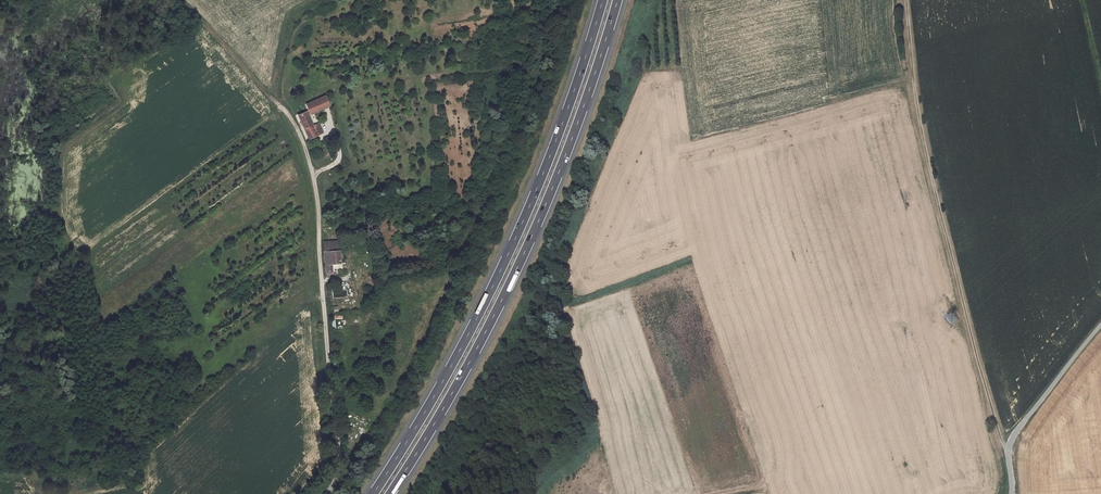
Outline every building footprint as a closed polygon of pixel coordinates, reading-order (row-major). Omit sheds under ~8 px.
[(326,94),(307,103),(313,113),(331,104),(326,94)] [(299,115),(311,137),(325,130),(321,122),(316,124),(308,111),(299,115)] [(337,243),(323,244),(323,253),(326,273),(332,272),(330,264),(339,263),(339,258),(338,251),(338,250),(337,250),(337,243)]
